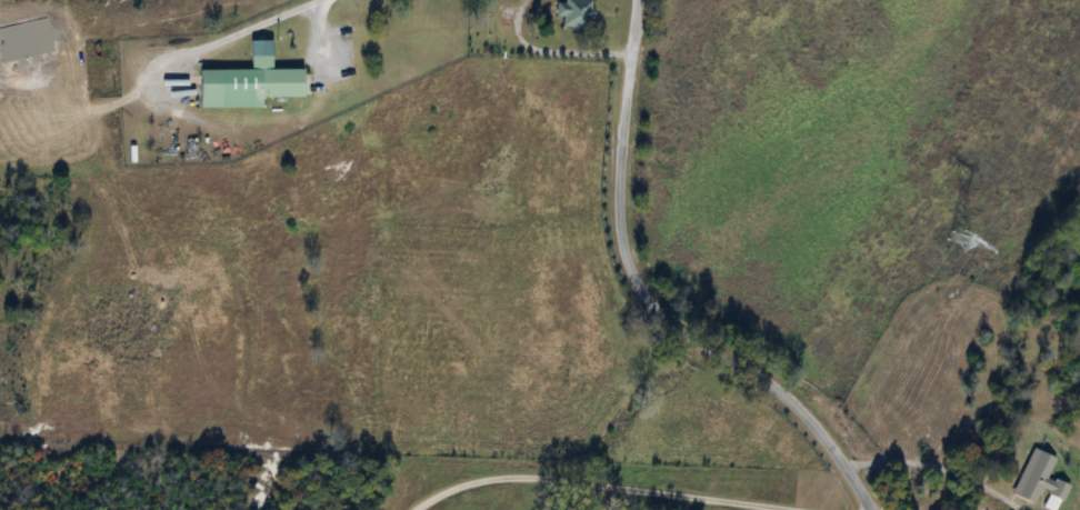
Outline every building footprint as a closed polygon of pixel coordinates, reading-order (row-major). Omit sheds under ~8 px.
[(589,1),(555,1),(555,17),(562,17),(562,27),(589,27),(589,1)] [(199,109),(261,108),(261,98),(300,98),(300,70),(270,70),(270,57),(250,57),(250,71),(199,71),(199,109)] [(1055,459),(1030,449),(1011,496),(1036,506),(1041,494),(1062,502),(1068,487),(1047,479),(1055,459)]
